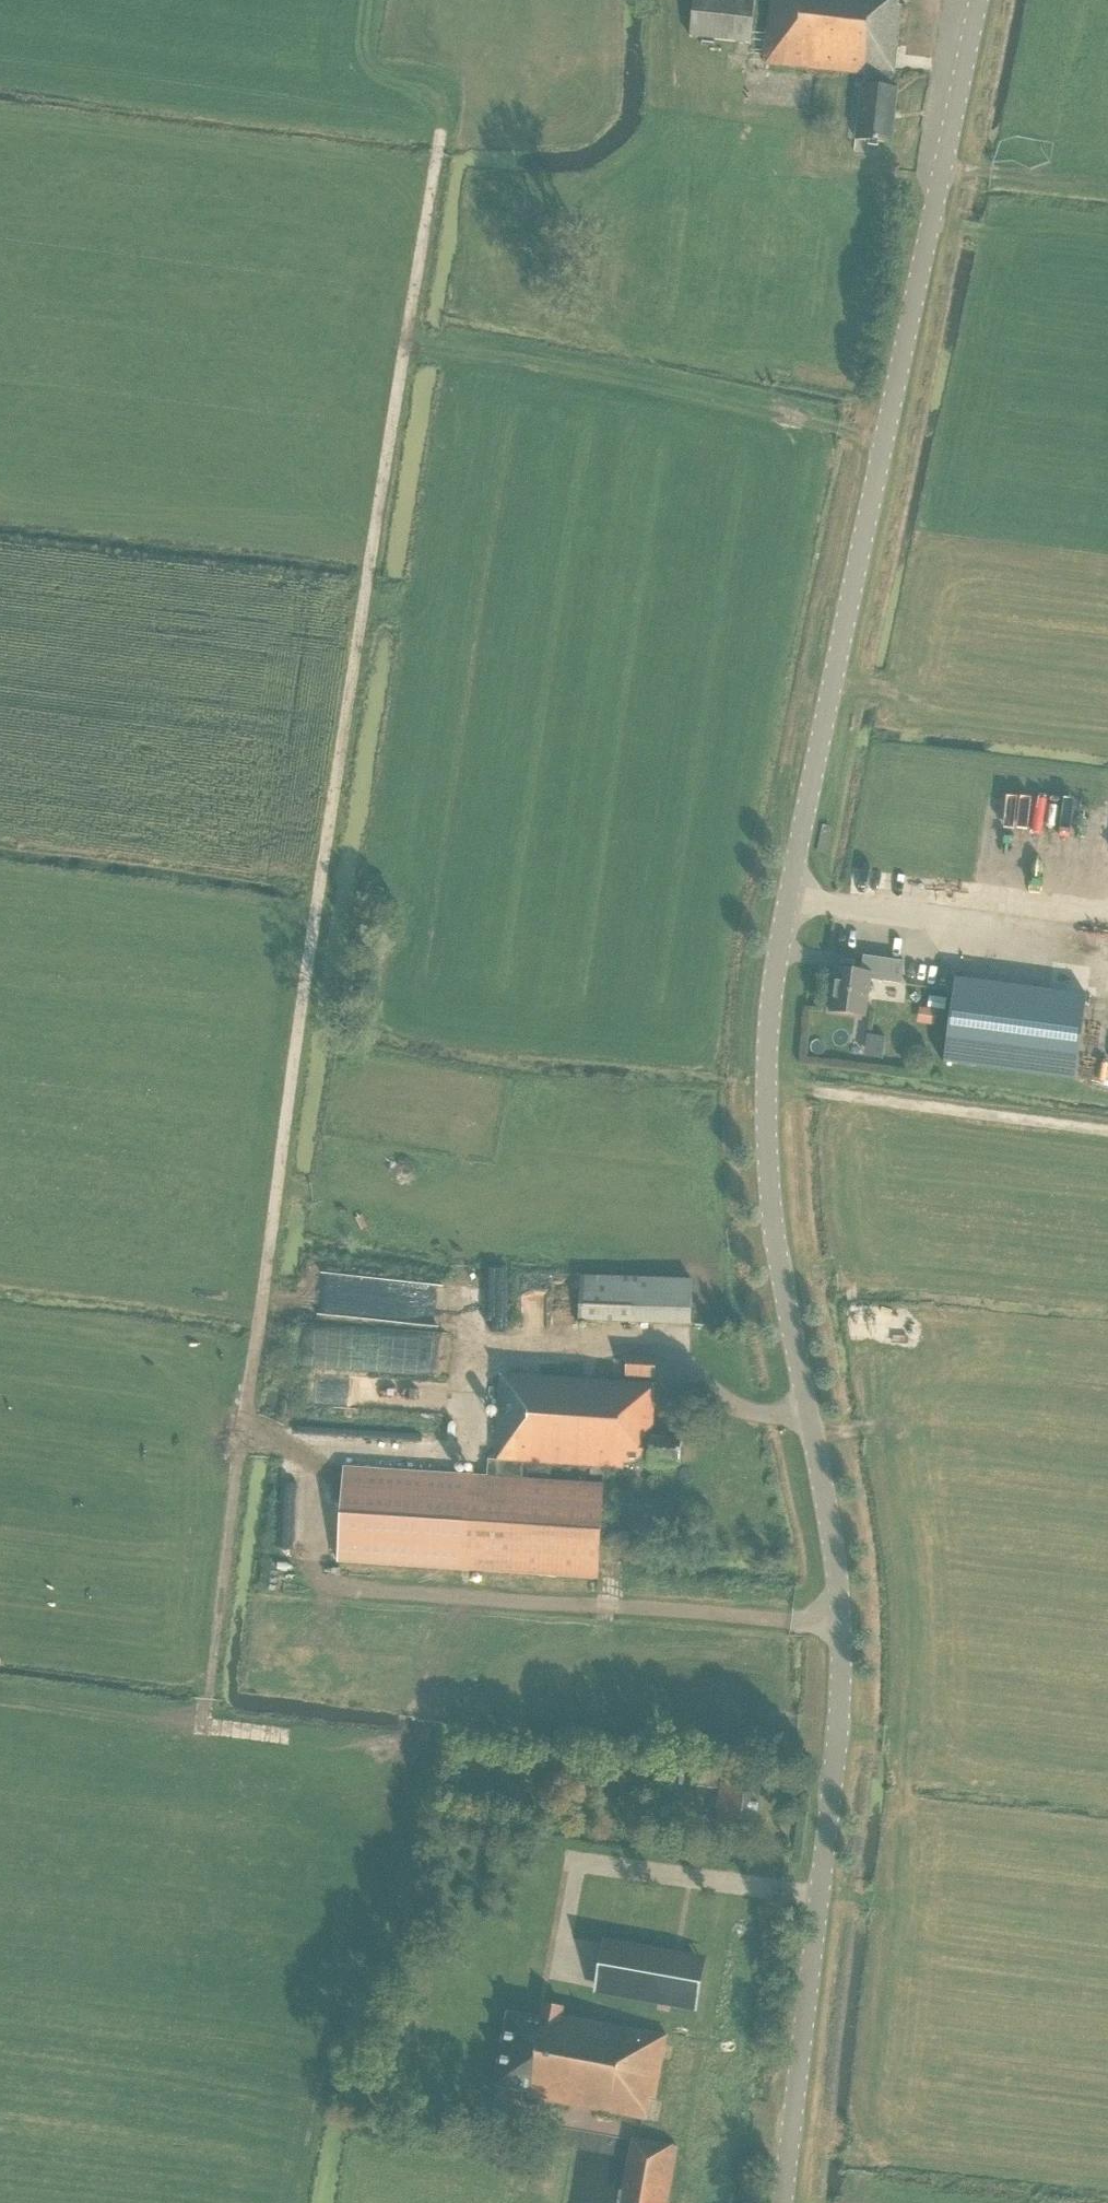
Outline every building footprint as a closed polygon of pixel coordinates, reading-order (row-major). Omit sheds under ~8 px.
[(690,36),(749,42),(753,0),(693,0),(690,36)] [(766,64),(864,74),(863,85),(862,85),(856,138),(892,142),(898,89),(891,88),(892,77),(894,78),(902,4),(898,4),(899,0),(773,0),(766,64)] [(835,968),(829,1010),(864,1015),(869,978),(901,983),(904,961),(864,955),(861,972),(835,968)] [(1087,995),(955,977),(944,1062),(1075,1080),(1087,995)] [(926,1019),(927,1002),(911,1001),(910,1018),(926,1019)] [(690,1324),(692,1279),(581,1275),(579,1320),(690,1324)] [(294,1318),(292,1360),(443,1368),(445,1326),(294,1318)] [(626,1356),(624,1375),(654,1377),(655,1358),(626,1356)] [(315,1370),(314,1392),(325,1393),(326,1371),(315,1370)] [(654,1383),(500,1374),(496,1458),(488,1458),(487,1476),(345,1466),(339,1560),(598,1577),(604,1483),(522,1478),(524,1461),(623,1467),(623,1461),(650,1463),(650,1461),(680,1463),(681,1439),(652,1437),(654,1383)] [(715,1823),(756,1827),(760,1787),(725,1783),(727,1768),(693,1764),(691,1785),(720,1789),(715,1823)] [(698,1970),(603,1953),(595,1996),(690,2014),(698,1970)] [(667,2035),(664,2034),(561,2015),(563,2006),(544,2002),(541,2017),(508,2011),(494,2085),(528,2091),(527,2097),(645,2119),(649,2098),(655,2099),(667,2035)] [(631,2137),(619,2202),(669,2202),(679,2145),(631,2137)]
